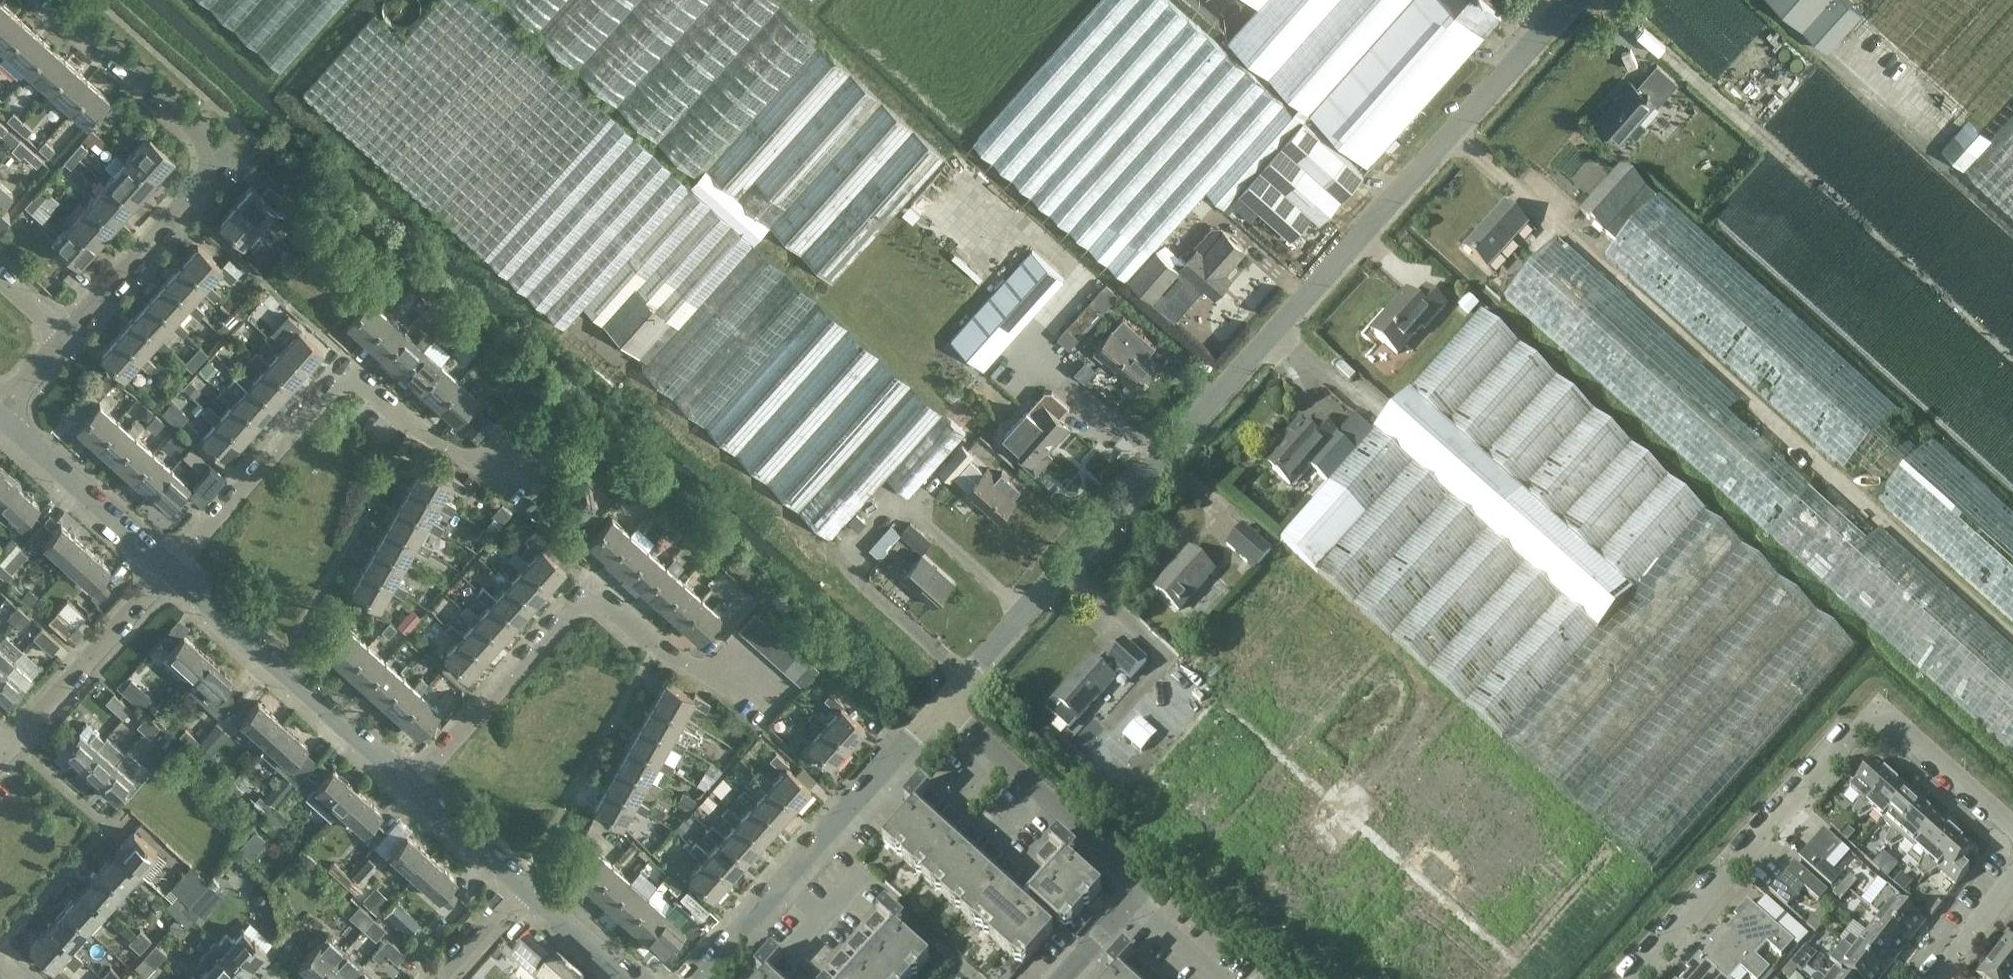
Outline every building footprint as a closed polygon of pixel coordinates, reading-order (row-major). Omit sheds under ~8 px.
[(280,70),(344,0),(203,0),(280,70)] [(604,322),(636,286),(673,319),(680,325),(642,367),(832,538),(877,487),(896,503),(909,496),(966,433),(654,152),(485,0),(437,0),(404,37),(375,11),(303,92),(566,327),(585,305),(604,322)] [(699,176),(707,167),(834,282),(946,157),(820,43),(823,40),(778,0),(502,0),(699,176)] [(1069,35),(1052,55),(974,142),(1094,250),(1108,262),(1127,279),(1154,248),(1205,191),(1225,208),(1239,192),(1258,210),(1292,238),(1313,215),(1321,222),(1364,174),(1304,121),(1310,115),(1369,166),(1502,17),(1483,0),(1251,0),(1259,7),(1228,41),(1299,105),(1294,110),(1170,0),(1101,0),(1069,35)] [(1828,49),(1839,37),(1850,48),(1845,52),(1841,57),(1970,175),(2012,213),(2012,0),(1774,0),(1828,49)] [(0,2),(0,46),(22,21),(1,1),(0,2)] [(0,46),(21,65),(44,40),(22,21),(0,46)] [(44,40),(21,65),(43,85),(66,60),(44,40)] [(66,60),(43,85),(65,104),(88,79),(66,60)] [(1658,106),(1679,83),(1657,63),(1636,86),(1634,84),(1598,124),(1619,143),(1629,133),(1635,138),(1647,126),(1640,119),(1655,103),(1658,106)] [(88,79),(65,104),(87,124),(110,99),(88,79)] [(113,119),(121,110),(115,104),(106,113),(113,119)] [(7,119),(25,136),(32,129),(13,112),(7,119)] [(17,168),(27,176),(42,159),(0,121),(0,134),(5,139),(0,144),(0,149),(6,154),(11,149),(21,158),(24,155),(27,157),(17,168)] [(89,145),(98,135),(92,130),(83,139),(89,145)] [(150,135),(130,156),(155,179),(175,157),(150,135)] [(39,148),(48,156),(54,149),(52,148),(57,142),(49,136),(39,148)] [(79,158),(87,148),(81,143),(72,152),(79,158)] [(72,152),(64,162),(71,167),(79,158),(72,152)] [(130,156),(111,177),(136,200),(155,179),(130,156)] [(1581,212),(1604,233),(1615,244),(1656,200),(1620,168),(1581,212)] [(111,177),(92,198),(117,221),(136,200),(111,177)] [(9,211),(2,204),(13,192),(0,181),(0,221),(9,211)] [(252,184),(236,203),(260,225),(263,222),(275,208),(282,214),(291,204),(269,185),(262,193),(252,184)] [(40,202),(48,193),(41,187),(33,196),(40,202)] [(1239,192),(1225,208),(1229,212),(1235,205),(1250,219),(1258,210),(1239,192)] [(1656,200),(1615,244),(1605,254),(1843,469),(1877,499),(2012,623),(2012,514),(1930,439),(1917,454),(1884,424),(1899,409),(1661,195),(1656,200)] [(33,196),(25,206),(31,212),(40,202),(33,196)] [(92,198),(73,220),(98,242),(117,221),(92,198)] [(236,203),(220,221),(244,243),(256,229),(268,240),(272,235),(275,233),(263,222),(260,225),(236,203)] [(1487,268),(1526,224),(1503,203),(1464,248),(1487,268)] [(78,264),(98,242),(73,220),(53,241),(78,264)] [(1181,265),(1182,266),(1204,286),(1215,295),(1230,278),(1223,272),(1244,249),(1223,230),(1203,252),(1197,247),(1181,265)] [(1809,491),(1727,417),(1740,402),(1616,290),(1558,237),(1503,297),(1562,350),(1768,535),(1827,588),(2012,756),(2012,648),(1880,528),(1867,543),(1809,491)] [(198,245),(181,264),(218,297),(221,294),(208,283),(218,271),(230,283),(237,276),(242,270),(229,258),(221,266),(198,245)] [(1179,269),(1154,248),(1127,279),(1175,319),(1204,286),(1182,266),(1179,269)] [(1032,249),(951,340),(983,369),(1065,279),(1032,249)] [(181,264),(165,281),(202,314),(204,312),(192,301),(202,290),(214,301),(218,297),(181,264)] [(165,281),(149,299),(186,332),(189,329),(176,318),(186,308),(198,318),(202,314),(165,281)] [(636,286),(604,322),(641,355),(673,319),(636,286)] [(1425,329),(1445,306),(1426,289),(1417,299),(1408,291),(1396,305),(1398,307),(1374,334),(1397,354),(1422,326),(1425,329)] [(269,307),(277,298),(270,292),(262,301),(269,307)] [(1467,296),(1461,303),(1470,311),(1476,304),(1467,296)] [(149,299),(133,317),(170,350),(173,347),(160,336),(170,325),(182,336),(186,332),(149,299)] [(346,324),(365,340),(388,315),(369,299),(346,324)] [(1080,337),(1103,311),(1091,301),(1069,326),(1080,337)] [(1354,453),(1327,483),(1278,537),(1653,872),(1854,647),(1705,513),(1706,512),(1483,312),(1410,391),(1354,453)] [(272,333),(269,336),(306,369),(323,351),(300,330),(302,327),(288,315),(282,322),(295,334),(285,345),(272,333)] [(388,315),(365,340),(383,356),(405,331),(388,315)] [(1156,366),(1145,357),(1156,345),(1123,315),(1095,347),(1097,349),(1094,353),(1103,361),(1106,358),(1127,376),(1124,379),(1136,389),(1156,366)] [(133,317),(117,335),(154,368),(156,365),(144,354),(154,344),(166,354),(170,350),(133,317)] [(405,331),(383,356),(401,372),(423,347),(433,337),(425,330),(416,340),(405,331)] [(117,335),(101,353),(125,375),(138,361),(150,372),(154,368),(117,335)] [(256,351),(253,354),(290,387),(306,369),(269,336),(266,340),(279,352),(269,362),(256,351)] [(423,347),(401,372),(419,388),(441,363),(450,353),(443,346),(434,356),(423,347)] [(240,369),(237,372),(274,405),(290,387),(253,354),(250,358),(262,370),(253,380),(240,369)] [(1086,383),(1097,371),(1086,361),(1075,373),(1086,383)] [(437,404),(459,379),(452,373),(441,363),(419,388),(437,404)] [(106,372),(89,390),(99,399),(116,380),(106,372)] [(224,387),(221,390),(258,423),(274,405),(237,372),(234,376),(246,387),(237,398),(224,387)] [(477,395),(459,379),(437,404),(455,421),(478,395),(477,395)] [(208,405),(205,408),(242,441),(258,423),(221,390),(218,394),(230,405),(221,416),(208,405)] [(1043,391),(1027,410),(1004,436),(1011,442),(1023,453),(1020,456),(1021,461),(1032,470),(1036,470),(1049,455),(1049,451),(1046,448),(1067,425),(1059,418),(1069,406),(1052,391),(1043,391)] [(171,397),(161,407),(180,425),(189,415),(171,397)] [(528,408),(519,400),(502,418),(512,427),(528,408)] [(77,428),(95,445),(118,419),(100,403),(77,428)] [(214,423),(201,437),(225,459),(242,441),(205,408),(202,412),(214,423)] [(489,409),(471,408),(470,421),(488,422),(489,409)] [(118,419),(95,445),(113,461),(136,435),(135,435),(144,425),(136,419),(128,428),(118,419)] [(1289,486),(1307,465),(1327,483),(1354,453),(1317,420),(1308,431),(1301,424),(1289,437),(1291,438),(1266,466),(1289,486)] [(136,435),(113,461),(131,477),(154,452),(136,435)] [(951,480),(973,455),(961,445),(939,470),(951,480)] [(149,493),(171,468),(171,467),(164,461),(154,452),(131,477),(149,493)] [(216,469),(208,462),(191,480),(195,484),(189,491),(203,503),(226,478),(216,469)] [(424,464),(411,485),(454,509),(456,506),(441,498),(449,485),(463,493),(468,485),(453,476),(451,479),(424,464)] [(171,468),(149,493),(167,509),(190,484),(171,468)] [(1015,499),(1013,497),(1022,488),(1002,471),(997,476),(988,468),(967,490),(998,518),(1015,499)] [(14,482),(0,470),(0,497),(14,482)] [(14,482),(0,497),(0,504),(21,523),(38,504),(14,482)] [(575,529),(598,503),(590,495),(594,490),(585,483),(581,487),(576,483),(553,509),(575,529)] [(411,485),(400,506),(452,536),(453,533),(443,528),(444,527),(430,519),(437,506),(451,514),(454,509),(411,485)] [(655,506),(647,499),(635,513),(642,519),(655,506)] [(400,506),(388,527),(430,551),(432,548),(418,540),(425,527),(440,535),(438,538),(447,543),(452,536),(400,506)] [(508,514),(499,506),(491,515),(500,523),(508,514)] [(611,517),(589,543),(607,559),(630,534),(635,527),(627,520),(622,527),(611,517)] [(43,543),(68,565),(85,546),(60,524),(43,543)] [(894,554),(908,539),(892,524),(870,548),(882,559),(889,550),(894,554)] [(1243,525),(1225,545),(1254,572),(1272,552),(1243,525)] [(388,527),(376,548),(418,572),(420,568),(406,560),(413,547),(428,556),(430,551),(388,527)] [(490,534),(483,527),(476,536),(483,542),(490,534)] [(514,551),(512,554),(548,587),(564,568),(542,547),(544,545),(530,533),(524,540),(536,551),(527,562),(514,551)] [(630,534),(607,559),(625,575),(648,550),(650,547),(643,540),(640,543),(630,534)] [(4,566),(3,565),(21,546),(12,538),(0,551),(0,570),(4,566)] [(477,551),(469,546),(465,544),(463,547),(474,555),(477,551)] [(110,568),(85,546),(68,565),(102,596),(111,586),(101,578),(110,568)] [(648,550),(625,575),(643,591),(666,566),(665,565),(675,554),(668,547),(658,559),(648,550)] [(376,548),(364,569),(407,593),(408,589),(394,581),(401,568),(416,576),(418,572),(376,548)] [(1189,549),(1154,588),(1178,610),(1213,571),(1189,549)] [(931,603),(953,580),(921,551),(900,575),(931,603)] [(548,587),(512,554),(508,558),(520,569),(511,580),(498,569),(495,572),(532,604),(548,587)] [(666,566),(643,591),(661,607),(684,582),(693,571),(692,571),(684,564),(675,574),(666,566)] [(364,569),(352,590),(380,606),(389,590),(404,598),(407,593),(364,569)] [(532,604),(495,572),(492,576),(504,587),(495,598),(482,587),(479,590),(516,622),(532,604)] [(744,599),(751,585),(727,574),(720,588),(744,599)] [(684,582),(661,607),(679,623),(701,597),(710,587),(703,580),(694,590),(684,582)] [(29,590),(22,597),(30,604),(37,597),(29,590)] [(516,622),(479,590),(476,594),(488,605),(479,616),(466,605),(463,608),(500,640),(516,622)] [(701,597),(679,623),(698,639),(720,614),(719,613),(727,604),(720,598),(712,607),(701,597)] [(67,599),(57,610),(48,621),(66,637),(76,627),(85,616),(67,599)] [(14,623),(24,612),(17,606),(7,617),(14,623)] [(412,607),(400,622),(408,628),(420,614),(412,607)] [(500,640),(463,608),(460,612),(472,623),(463,634),(450,623),(447,626),(484,658),(500,640)] [(20,629),(31,618),(24,612),(14,623),(20,629)] [(739,630),(748,638),(764,620),(755,612),(739,630)] [(757,646),(773,629),(764,620),(748,638),(757,646)] [(484,658),(447,626),(444,630),(456,641),(443,655),(467,677),(484,658)] [(51,653),(60,644),(42,628),(34,637),(51,653)] [(327,653),(345,669),(368,644),(350,628),(327,653)] [(782,637),(773,629),(757,646),(766,655),(782,637)] [(165,635),(156,644),(191,675),(208,656),(183,634),(174,643),(165,635)] [(791,645),(782,637),(766,655),(775,663),(791,645)] [(1091,659),(1055,700),(1047,709),(1069,729),(1077,720),(1114,679),(1120,671),(1129,680),(1146,662),(1123,642),(1107,660),(1108,661),(1102,668),(1091,659)] [(363,685),(385,660),(373,649),(368,644),(345,669),(363,685)] [(389,656),(396,648),(392,644),(384,652),(389,656)] [(15,658),(0,645),(0,675),(15,658)] [(800,653),(791,645),(775,663),(784,671),(800,653)] [(810,661),(800,653),(784,671),(793,679),(810,661)] [(208,656),(191,675),(215,697),(210,703),(219,711),(233,695),(224,687),(233,678),(208,656)] [(0,675),(0,695),(8,702),(33,674),(15,658),(0,675)] [(385,660),(363,685),(380,701),(403,676),(385,660)] [(819,669),(810,661),(793,679),(802,687),(819,669)] [(822,672),(815,679),(827,689),(834,682),(822,672)] [(403,676),(380,701),(398,717),(421,692),(428,684),(421,677),(413,685),(403,676)] [(132,679),(127,685),(135,692),(141,686),(132,679)] [(666,681),(653,703),(682,719),(683,716),(691,703),(705,711),(710,703),(707,701),(696,694),(695,694),(693,697),(666,681)] [(450,684),(438,697),(453,710),(465,697),(450,684)] [(421,692),(398,717),(416,734),(439,708),(421,692)] [(814,710),(812,713),(848,746),(865,727),(842,707),(844,704),(831,692),(824,699),(836,711),(827,721),(814,710)] [(132,708),(114,693),(106,702),(124,718),(132,708)] [(257,700),(241,719),(265,741),(282,723),(257,700)] [(653,703),(641,724),(670,740),(672,737),(679,724),(693,732),(698,724),(683,716),(682,719),(653,703)] [(820,728),(808,743),(832,764),(848,746),(812,713),(808,717),(820,728)] [(143,732),(153,720),(147,715),(137,726),(143,732)] [(150,738),(160,726),(153,720),(143,732),(150,738)] [(1141,754),(1157,735),(1139,720),(1123,738),(1141,754)] [(62,751),(81,767),(99,747),(98,746),(105,739),(87,723),(62,751)] [(265,741),(258,750),(296,783),(316,761),(304,749),(307,745),(282,723),(265,741)] [(641,724),(630,745),(658,761),(660,757),(663,752),(667,744),(682,753),(686,745),(672,737),(670,740),(641,724)] [(72,727),(64,736),(69,741),(77,732),(72,727)] [(185,728),(179,736),(175,740),(177,742),(181,738),(207,761),(214,754),(185,728)] [(1082,761),(1046,729),(1037,739),(1073,771),(1082,761)] [(108,737),(99,747),(81,767),(99,783),(125,753),(108,737)] [(630,745),(618,765),(646,781),(648,778),(653,770),(655,765),(670,774),(674,766),(660,757),(658,761),(630,745)] [(127,751),(125,753),(121,757),(99,783),(116,799),(125,789),(130,794),(150,771),(127,751)] [(760,771),(757,774),(794,806),(810,788),(787,767),(790,765),(776,753),(770,760),(782,771),(772,782),(760,771)] [(1851,812),(1855,816),(1891,774),(1875,759),(1849,789),(1858,797),(1851,812)] [(618,765),(606,786),(634,802),(636,799),(643,788),(644,786),(658,794),(662,786),(648,778),(646,781),(618,765)] [(340,808),(357,789),(332,767),(324,776),(312,766),(303,776),(315,786),(306,797),(319,809),(331,818),(340,808)] [(744,788),(741,792),(778,824),(794,806),(757,774),(754,778),(766,789),(756,800),(744,788)] [(1891,774),(1855,816),(1858,819),(1873,810),(1881,818),(1908,789),(1891,774)] [(277,803),(287,788),(276,780),(266,795),(277,803)] [(996,865),(1003,856),(989,843),(974,860),(962,849),(969,841),(976,847),(984,838),(970,826),(955,843),(942,832),(950,824),(956,830),(964,821),(950,808),(935,825),(922,814),(930,806),(937,812),(944,803),(921,782),(909,796),(911,798),(906,804),(912,810),(883,842),(896,854),(901,848),(908,854),(903,860),(915,871),(921,865),(928,872),(922,878),(935,889),(940,883),(947,889),(942,895),(955,907),(960,901),(967,907),(962,913),(974,924),(980,918),(995,932),(990,938),(1014,959),(1019,953),(1028,961),(1054,932),(1001,885),(1008,877),(1015,883),(1023,874),(1009,861),(994,878),(982,867),(989,859),(996,865)] [(606,786),(594,808),(622,824),(631,808),(646,816),(647,814),(651,807),(636,799),(634,802),(606,786)] [(381,811),(357,789),(340,808),(340,809),(364,830),(381,811)] [(1908,789),(1881,818),(1890,826),(1883,841),(1887,844),(1924,803),(1908,789)] [(728,806),(725,810),(762,842),(778,824),(741,792),(740,793),(738,796),(750,807),(741,817),(728,806)] [(282,828),(288,821),(260,795),(253,802),(282,828)] [(1924,803),(1887,844),(1890,847),(1905,839),(1914,847),(1940,817),(1924,803)] [(712,824),(709,828),(746,860),(762,842),(725,810),(722,814),(734,825),(725,836),(712,824)] [(1940,817),(1914,847),(1922,854),(1915,870),(1919,873),(1956,831),(1940,817)] [(1837,819),(1830,827),(1840,835),(1846,827),(1837,819)] [(257,827),(242,843),(253,853),(268,837),(257,827)] [(696,842),(693,846),(730,878),(746,860),(709,828),(706,831),(718,842),(708,853),(696,842)] [(1822,828),(1815,837),(1833,853),(1840,844),(1822,828)] [(134,830),(116,850),(139,871),(157,851),(134,830)] [(406,834),(399,842),(387,831),(377,842),(414,875),(431,856),(406,834)] [(1960,862),(1973,847),(1956,831),(1919,873),(1923,876),(1937,868),(1955,884),(1968,869),(1960,862)] [(1030,899),(1060,925),(1070,913),(1076,918),(1085,909),(1079,904),(1085,897),(1091,902),(1102,889),(1070,861),(1076,854),(1070,848),(1072,846),(1058,834),(1037,858),(1046,865),(1052,859),(1060,866),(1030,899)] [(1824,863),(1833,853),(1815,837),(1806,847),(1824,863)] [(702,861),(689,875),(713,897),(730,878),(693,846),(689,850),(702,861)] [(572,873),(590,889),(613,864),(594,847),(572,873)] [(1839,876),(1824,863),(1806,847),(1797,857),(1830,886),(1839,876)] [(139,871),(116,850),(99,869),(122,890),(132,879),(138,884),(145,876),(139,871)] [(456,878),(431,856),(414,875),(449,906),(457,897),(447,888),(456,878)] [(378,868),(375,865),(376,864),(368,857),(352,876),(359,882),(360,881),(363,884),(378,868)] [(655,875),(661,869),(649,858),(643,865),(655,875)] [(1826,890),(1793,861),(1785,871),(1802,887),(1818,900),(1826,890)] [(356,894),(362,888),(334,862),(328,869),(356,894)] [(613,864),(590,889),(608,905),(631,880),(613,864)] [(177,893),(172,900),(183,910),(208,882),(190,866),(171,888),(177,893)] [(122,890),(99,869),(82,889),(109,913),(116,906),(111,902),(122,890)] [(1777,880),(1794,896),(1802,887),(1785,871),(1777,880)] [(683,888),(667,874),(661,881),(652,891),(661,899),(670,889),(677,894),(683,888)] [(1849,875),(1841,884),(1848,890),(1856,881),(1849,875)] [(1897,886),(1905,893),(1911,886),(1903,878),(1897,886)] [(631,880),(608,905),(626,921),(649,896),(631,880)] [(1768,890),(1786,906),(1794,896),(1777,880),(1768,890)] [(208,882),(183,910),(194,920),(199,913),(204,917),(223,896),(208,882)] [(1848,890),(1841,884),(1833,894),(1840,900),(1848,890)] [(377,914),(391,899),(377,887),(363,902),(377,914)] [(1923,921),(1906,908),(1909,904),(1888,887),(1871,909),(1878,915),(1891,925),(1909,939),(1920,925),(1923,921)] [(109,913),(82,889),(65,908),(88,928),(97,917),(102,921),(109,913)] [(691,909),(698,901),(686,890),(679,898),(691,909)] [(649,896),(626,921),(644,937),(654,925),(666,912),(649,896)] [(1933,896),(1922,908),(1930,916),(1941,904),(1933,896)] [(166,907),(177,917),(183,910),(172,900),(166,907)] [(409,931),(420,916),(399,900),(388,914),(409,931)] [(1746,900),(1738,909),(1740,912),(1725,929),(1752,953),(1763,940),(1780,955),(1793,941),(1746,900)] [(842,953),(830,967),(839,975),(845,968),(853,975),(849,978),(912,978),(907,974),(913,967),(919,972),(930,960),(898,931),(904,924),(897,919),(899,917),(886,904),(865,928),(874,936),(880,929),(888,936),(877,948),(860,933),(847,947),(856,955),(862,949),(870,956),(859,968),(842,953)] [(363,929),(374,918),(359,905),(349,916),(363,929)] [(1821,907),(1813,915),(1820,921),(1828,913),(1821,907)] [(88,928),(65,908),(48,927),(75,952),(83,943),(78,939),(88,928)] [(187,926),(194,920),(183,910),(177,917),(187,926)] [(666,912),(654,925),(644,937),(662,953),(685,928),(666,912)] [(1821,925),(1819,923),(1820,921),(1813,915),(1806,924),(1807,925),(1815,932),(1821,925)] [(1909,939),(1878,915),(1865,932),(1896,956),(1909,939)] [(386,929),(382,925),(374,918),(363,929),(376,940),(386,929)] [(1725,929),(1722,926),(1716,933),(1719,936),(1701,956),(1727,978),(1728,978),(1739,967),(1753,978),(1768,978),(1774,972),(1752,953),(1725,929)] [(75,952),(48,927),(30,947),(53,967),(61,958),(74,969),(83,959),(75,952)] [(243,928),(232,940),(226,934),(218,943),(224,949),(225,948),(248,969),(266,949),(243,928)] [(146,946),(151,939),(140,930),(135,936),(146,946)] [(1896,956),(1865,932),(1857,941),(1850,935),(1844,943),(1852,949),(1883,973),(1896,956)] [(317,978),(319,978),(344,951),(325,935),(300,963),(317,978)] [(146,946),(135,936),(129,943),(140,953),(146,946)] [(1990,954),(2012,972),(2012,941),(2007,936),(1999,947),(1997,945),(1990,954)] [(388,955),(397,963),(406,954),(387,938),(372,956),(380,963),(386,956),(387,957),(388,955)] [(151,950),(162,960),(167,954),(156,944),(151,950)] [(502,954),(508,959),(530,978),(542,978),(554,966),(529,944),(520,954),(510,945),(502,954)] [(1125,978),(1133,970),(1140,976),(1147,968),(1124,947),(1112,961),(1114,963),(1108,969),(1115,975),(1111,978),(1126,978),(1125,978)] [(208,967),(221,978),(239,978),(248,969),(225,948),(224,949),(208,967)] [(1852,949),(1838,966),(1854,978),(1878,978),(1883,973),(1852,949)] [(151,950),(135,968),(146,978),(156,967),(162,960),(151,950)] [(319,978),(351,978),(361,967),(344,951),(319,978)] [(773,951),(761,965),(763,967),(757,973),(763,978),(778,978),(782,975),(787,978),(790,978),(796,972),(773,951)] [(1701,956),(1698,953),(1690,963),(1692,965),(1680,978),(1727,978),(1701,956)] [(1804,960),(1797,954),(1789,963),(1796,969),(1804,960)] [(1990,954),(1983,963),(1985,965),(1977,975),(1982,978),(2012,978),(2012,972),(1990,954)] [(1789,963),(1781,973),(1788,978),(1796,969),(1789,963)] [(542,978),(568,978),(554,966),(542,978)] [(120,975),(110,967),(102,976),(106,978),(116,978),(120,975)] [(197,978),(221,978),(208,967),(197,978)] [(351,978),(374,978),(361,967),(351,978)] [(1828,978),(1845,978),(1834,971),(1828,978)]
